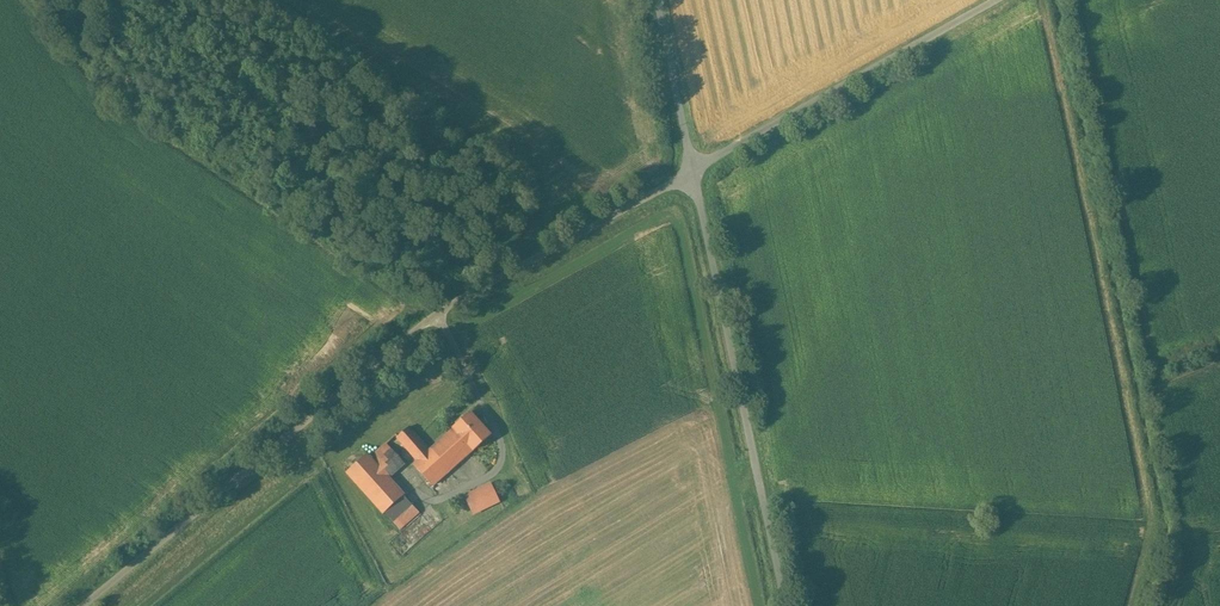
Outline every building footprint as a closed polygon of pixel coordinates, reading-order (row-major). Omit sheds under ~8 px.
[(490,436),(470,413),(453,428),(454,429),(472,450),(473,451),(490,436)] [(454,429),(429,451),(417,437),(408,427),(399,435),(397,437),(418,461),(414,465),(432,486),(472,450),(454,429)] [(386,443),(370,458),(367,455),(347,472),(384,513),(403,496),(388,478),(405,464),(386,443)] [(491,484),(465,497),(473,514),(499,502),(491,484)] [(403,496),(384,513),(392,521),(411,504),(403,496)] [(411,504),(392,521),(400,530),(419,513),(411,504)]
